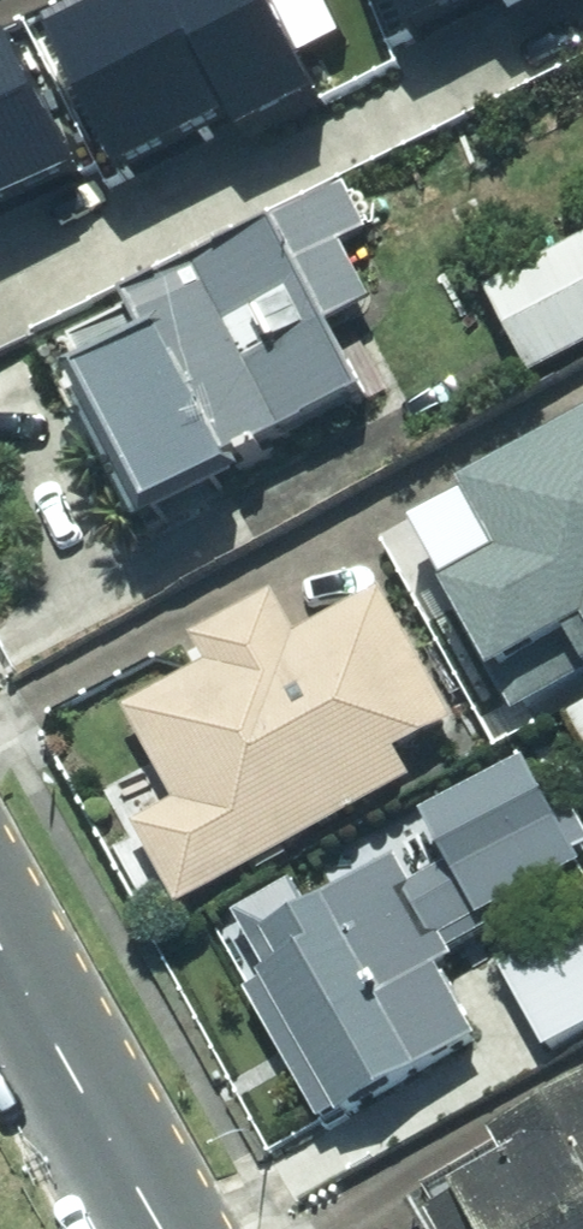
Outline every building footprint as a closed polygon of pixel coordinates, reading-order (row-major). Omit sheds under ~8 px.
[(53,43),(122,169),(247,101),(263,131),(341,89),(292,0),(133,0),(53,43)] [(422,29),(476,0),(406,0),(422,29)] [(521,9),(537,0),(516,0),(521,9)] [(0,59),(0,206),(84,164),(25,46),(0,59)] [(158,359),(79,399),(147,536),(246,487),(239,473),(373,407),(338,337),(390,311),(335,199),(130,301),(158,359)] [(475,296),(526,393),(582,363),(582,240),(475,296)] [(553,447),(440,514),(479,580),(433,607),(511,739),(582,696),(582,447),(561,460),(553,447)] [(164,922),(399,787),(388,766),(452,729),(380,603),(302,647),(278,604),(191,654),(199,669),(120,715),(175,810),(118,842),(164,922)] [(223,912),(335,1113),(488,1028),(446,953),(479,935),(470,918),(582,856),(582,807),(548,743),(433,806),(455,847),(416,868),(401,842),(312,891),(301,869),(223,912)] [(506,947),(559,1038),(582,1024),(582,903),(506,947)] [(582,1098),(480,1151),(495,1180),(410,1224),(412,1228),(582,1228),(582,1099),(582,1098)]
